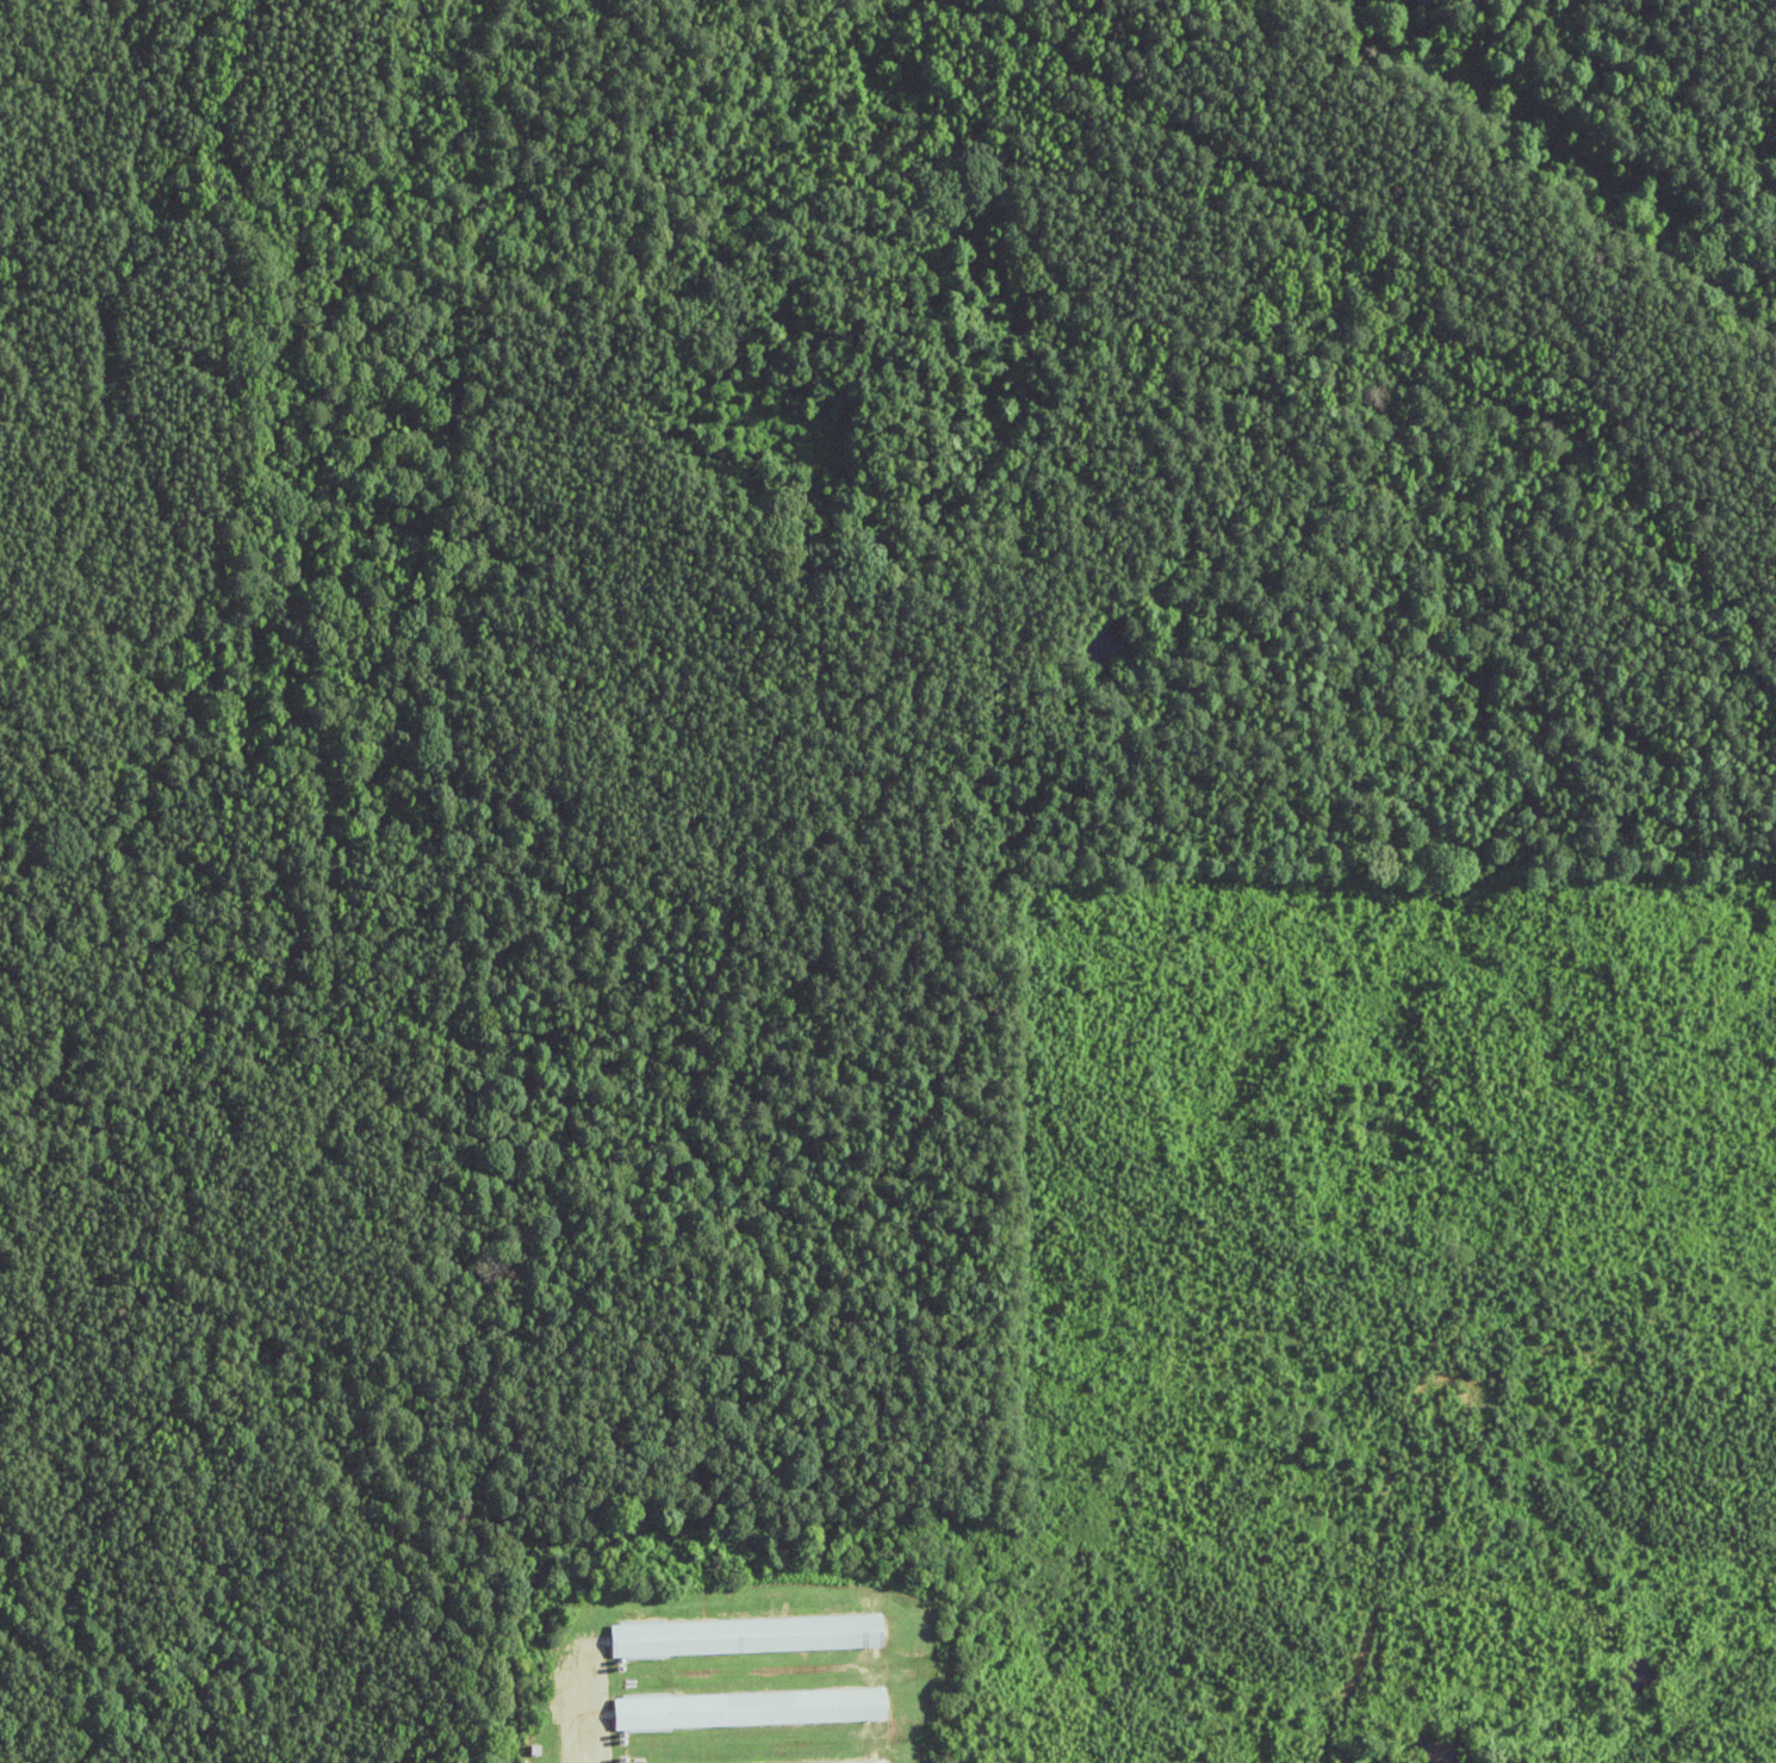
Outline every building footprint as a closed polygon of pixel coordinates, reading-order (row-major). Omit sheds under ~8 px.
[(885,1648),(884,1614),(609,1623),(610,1657),(885,1648)] [(611,1696),(612,1728),(888,1721),(888,1689),(611,1696)]
